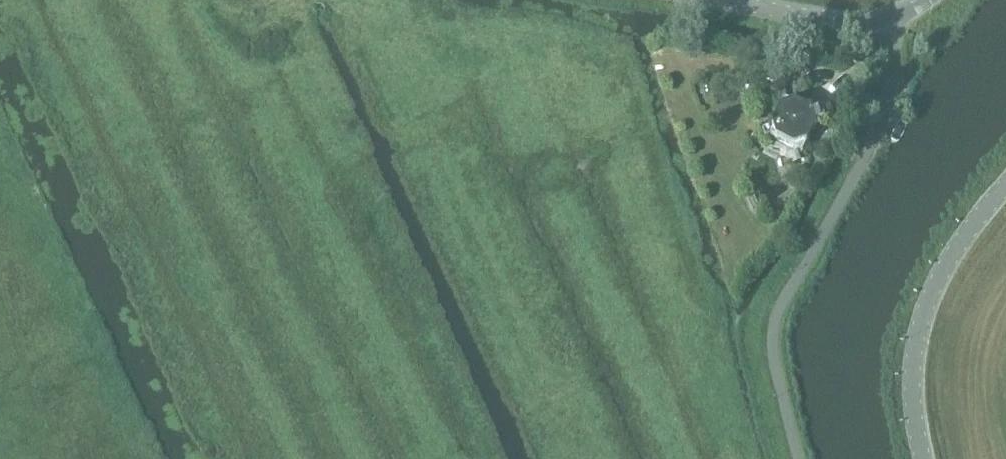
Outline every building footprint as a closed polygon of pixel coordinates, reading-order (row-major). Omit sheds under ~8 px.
[(758,97),(761,97),(762,97),(764,98),(781,107),(772,124),(768,125),(771,136),(801,153),(813,131),(816,130),(815,127),(817,125),(834,122),(832,111),(814,115),(811,110),(808,110),(786,98),(783,81),(756,86),(758,97)]
